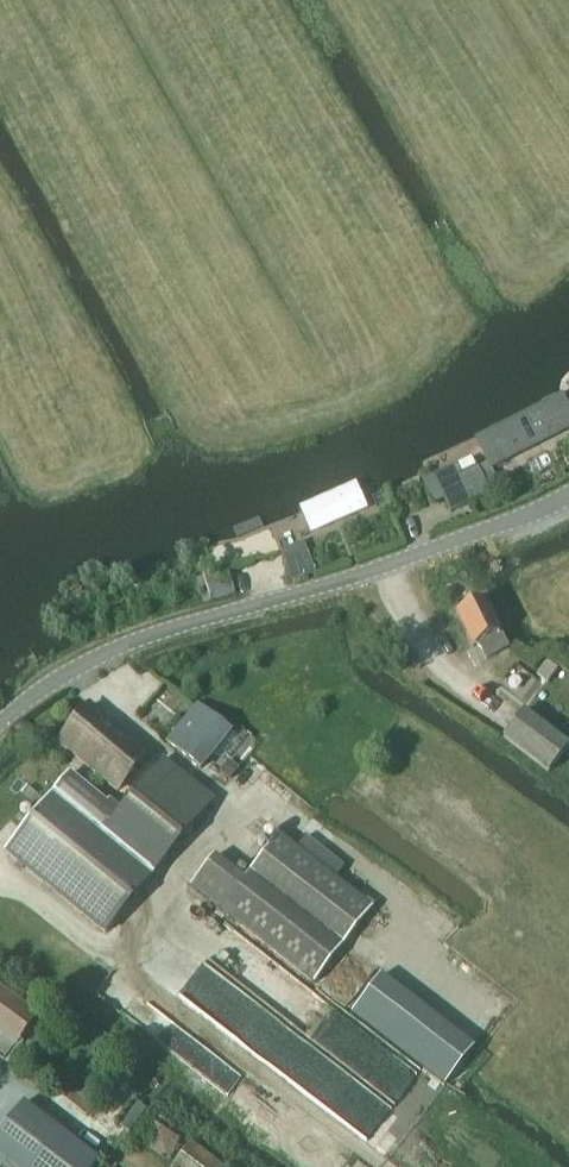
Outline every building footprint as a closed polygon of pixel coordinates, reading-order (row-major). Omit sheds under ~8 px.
[(473,440),(496,468),(568,432),(568,409),(562,395),(473,440)] [(485,485),(495,481),(491,471),(488,466),(459,479),(455,470),(432,480),(433,482),(424,486),(432,505),(443,500),(450,514),(459,509),(457,505),(467,500),(470,505),(490,495),(485,485)] [(352,481),(301,507),(312,529),(363,502),(352,481)] [(284,564),(291,583),(314,574),(307,556),(284,564)] [(484,660),(495,655),(507,649),(482,599),(455,613),(472,647),(477,645),(484,660)] [(149,755),(89,705),(58,743),(119,793),(149,755)] [(199,769),(230,733),(197,705),(167,741),(199,769)] [(547,772),(568,746),(523,711),(502,737),(547,772)] [(168,855),(214,802),(163,760),(121,812),(109,803),(107,805),(168,855)] [(69,774),(8,849),(107,930),(168,855),(107,805),(69,774)] [(313,983),(342,945),(371,909),(278,835),(243,880),(213,857),(190,887),(313,983)] [(17,1009),(1,997),(0,998),(0,1032),(17,1009)] [(98,1162),(26,1107),(0,1141),(0,1160),(8,1166),(94,1166),(98,1162)] [(191,1142),(172,1166),(223,1166),(191,1142)]
